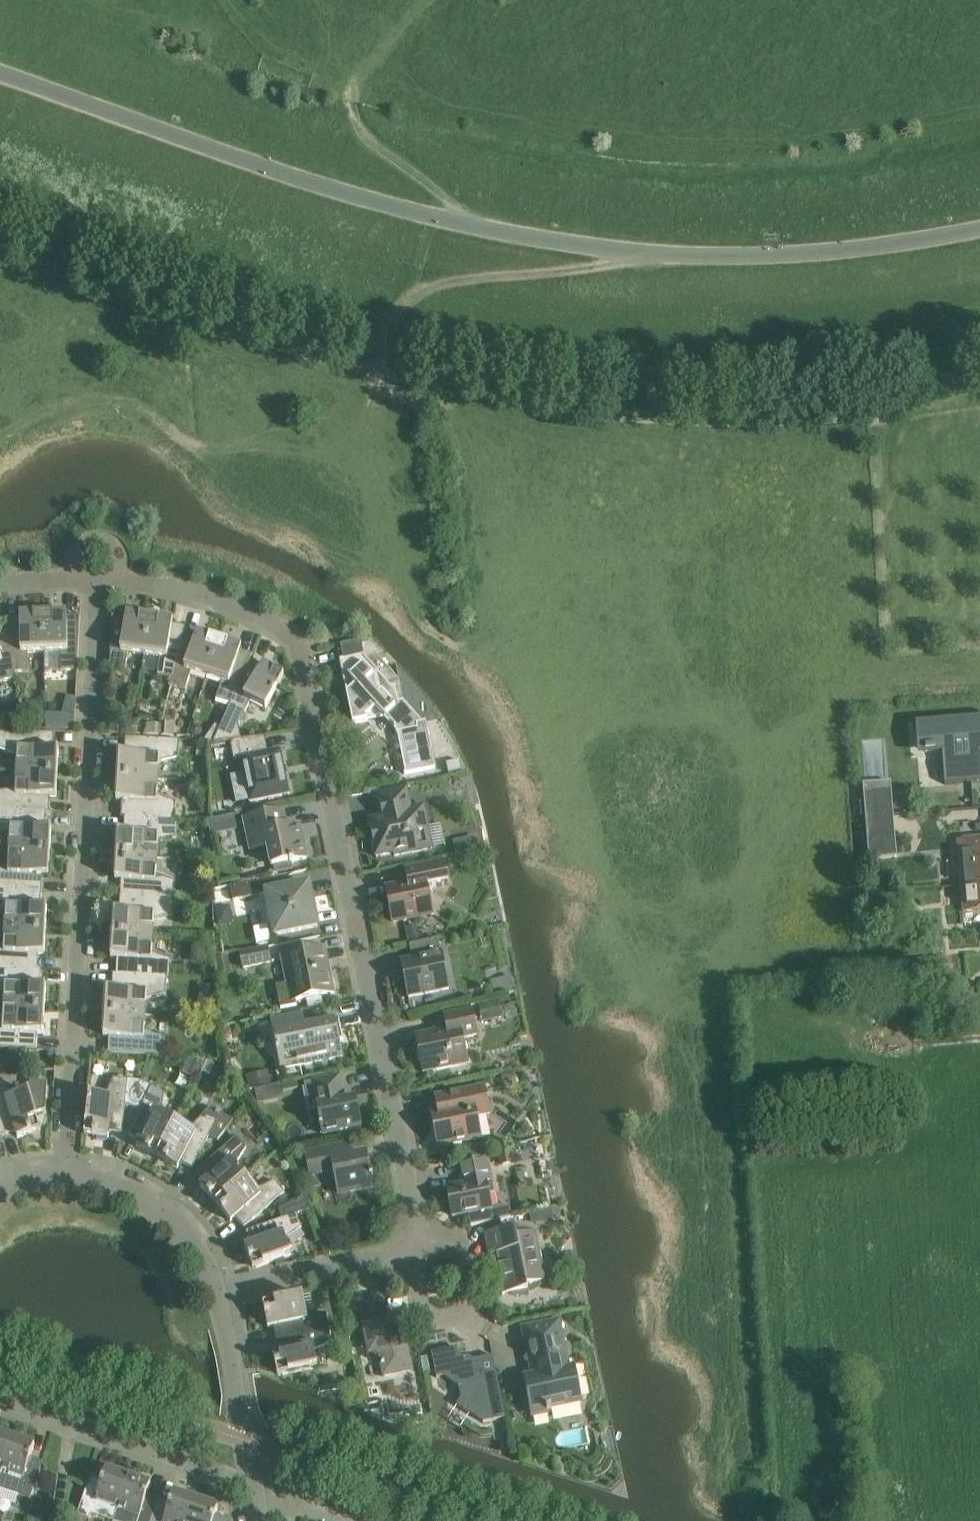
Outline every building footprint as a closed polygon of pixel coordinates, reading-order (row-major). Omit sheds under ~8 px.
[(19,618),(7,618),(14,679),(15,679),(14,672),(29,672),(28,653),(44,652),(43,611),(19,612),(19,618)] [(43,611),(44,652),(60,652),(61,671),(77,670),(80,616),(67,616),(67,611),(43,611)] [(125,617),(112,616),(109,670),(125,672),(128,653),(144,655),(149,615),(126,611),(125,617)] [(173,618),(149,615),(144,655),(160,657),(157,676),(171,678),(170,685),(171,685),(184,626),(172,624),(173,618)] [(14,679),(7,618),(6,618),(7,626),(0,627),(0,682),(14,679)] [(185,626),(184,626),(171,685),(185,690),(191,671),(206,676),(219,637),(196,630),(195,636),(183,632),(185,626)] [(216,699),(230,704),(231,704),(251,656),(239,651),(241,644),(219,637),(206,676),(222,681),(216,699)] [(361,640),(341,644),(343,654),(363,650),(361,640)] [(284,673),(262,663),(259,668),(248,663),(252,656),(251,656),(231,704),(230,704),(220,727),(214,742),(229,740),(239,739),(238,726),(250,702),(265,709),(284,673)] [(340,661),(345,685),(353,723),(384,717),(397,732),(396,732),(404,774),(435,768),(426,721),(422,722),(403,700),(402,701),(398,702),(395,686),(391,687),(365,658),(364,656),(340,661)] [(53,729),(74,730),(75,715),(61,714),(54,714),(53,729)] [(18,716),(9,717),(10,727),(10,728),(21,728),(21,727),(19,715),(18,716)] [(943,762),(945,785),(979,782),(979,718),(930,721),(930,722),(926,723),(928,749),(925,749),(925,752),(935,751),(935,750),(943,749),(944,761),(943,762)] [(118,722),(106,722),(106,732),(117,733),(118,722)] [(147,724),(147,734),(158,735),(159,724),(147,724)] [(163,724),(162,735),(169,735),(170,724),(163,724)] [(215,725),(204,741),(214,742),(220,727),(215,725)] [(18,755),(17,771),(54,773),(57,774),(58,766),(59,750),(53,750),(54,733),(0,730),(0,749),(18,755)] [(265,735),(239,739),(229,740),(233,759),(241,758),(250,802),(289,794),(280,750),(268,752),(265,735)] [(118,769),(117,777),(120,777),(158,779),(159,762),(178,758),(179,740),(158,739),(125,737),(125,753),(119,753),(118,769)] [(49,812),(50,797),(56,797),(57,782),(57,774),(54,773),(17,771),(16,788),(0,791),(0,809),(49,812)] [(117,785),(116,800),(122,800),(121,816),(178,819),(175,819),(176,802),(157,795),(158,779),(120,777),(117,777),(117,785)] [(407,788),(374,795),(379,818),(368,820),(376,857),(394,853),(394,856),(432,848),(428,828),(424,806),(411,808),(407,788)] [(863,791),(865,817),(893,815),(892,794),(886,794),(886,789),(863,791)] [(10,834),(9,849),(47,852),(50,852),(50,844),(51,829),(45,828),(46,813),(49,813),(49,812),(0,809),(0,830),(10,834)] [(283,810),(244,818),(250,850),(267,846),(271,866),(307,859),(300,824),(286,827),(283,810)] [(237,830),(234,815),(221,818),(224,833),(237,830)] [(895,835),(893,815),(865,817),(868,843),(890,841),(890,836),(895,835)] [(117,847),(116,855),(119,856),(157,858),(158,842),(177,837),(178,819),(121,816),(121,817),(124,817),(123,832),(117,832),(117,847)] [(957,840),(963,912),(979,911),(979,838),(957,840)] [(473,842),(456,845),(458,854),(475,851),(473,842)] [(42,891),(43,875),(49,876),(50,860),(50,852),(47,852),(9,849),(8,866),(0,868),(0,889),(42,891)] [(116,863),(115,879),(121,879),(120,895),(174,898),(175,881),(156,874),(157,858),(119,856),(116,855),(116,863)] [(409,883),(386,887),(393,922),(432,914),(428,894),(432,893),(437,887),(436,883),(448,881),(447,875),(444,861),(406,869),(409,883)] [(292,862),(274,865),(275,873),(294,870),(292,862)] [(257,880),(230,886),(233,900),(260,895),(257,880)] [(309,884),(266,892),(269,906),(266,906),(270,922),(272,922),(275,935),(318,926),(315,913),(318,912),(314,897),(312,897),(309,884)] [(6,912),(5,929),(43,931),(46,931),(46,923),(47,907),(41,907),(42,891),(0,889),(0,910),(6,912)] [(112,926),(112,934),(115,934),(153,936),(153,920),(173,916),(174,898),(120,895),(119,911),(113,911),(112,926)] [(230,905),(216,908),(220,927),(234,925),(230,905)] [(415,928),(408,930),(410,944),(418,942),(415,928)] [(41,970),(41,969),(38,969),(38,954),(44,954),(45,939),(46,931),(43,931),(5,929),(4,945),(0,946),(0,968),(41,970)] [(111,942),(111,958),(117,958),(116,973),(113,973),(112,974),(166,977),(171,959),(152,953),(153,936),(115,934),(112,934),(111,942)] [(438,939),(409,945),(412,958),(401,961),(408,997),(449,989),(441,952),(438,939)] [(267,947),(240,953),(243,968),(270,962),(267,947)] [(325,947),(281,956),(287,983),(276,986),(281,1008),(297,1005),(296,1001),(334,993),(325,947)] [(230,966),(228,958),(216,960),(218,969),(230,966)] [(180,965),(179,976),(191,977),(191,965),(180,965)] [(5,991),(4,1007),(42,1009),(45,1009),(45,1002),(46,986),(40,986),(41,970),(0,968),(0,990),(5,991)] [(105,1005),(104,1013),(108,1013),(145,1016),(146,999),(166,994),(166,977),(112,974),(112,990),(106,989),(105,1005)] [(201,985),(199,998),(213,1000),(214,986),(201,985)] [(36,1050),(37,1033),(43,1033),(44,1018),(45,1009),(42,1009),(4,1007),(3,1024),(0,1024),(0,1047),(36,1050)] [(447,1029),(416,1035),(424,1072),(468,1064),(463,1038),(477,1035),(472,1010),(445,1015),(447,1029)] [(104,1021),(103,1036),(109,1037),(108,1053),(148,1055),(162,1056),(163,1038),(144,1031),(145,1016),(108,1013),(104,1013),(104,1021)] [(338,1040),(343,1039),(339,1018),(330,1020),(330,1021),(304,1027),(301,1014),(272,1020),(282,1069),(341,1057),(338,1040)] [(355,1098),(344,1100),(339,1076),(304,1083),(309,1109),(318,1107),(323,1134),(361,1126),(355,1098)] [(105,1096),(88,1094),(84,1135),(108,1138),(109,1132),(122,1133),(125,1103),(133,1106),(141,1081),(113,1078),(105,1096)] [(0,1080),(0,1123),(4,1135),(16,1132),(17,1137),(32,1133),(41,1130),(40,1127),(36,1114),(46,1110),(47,1082),(30,1081),(29,1091),(13,1096),(2,1079),(0,1080)] [(138,1141),(136,1146),(157,1157),(158,1154),(176,1121),(161,1113),(165,1094),(141,1081),(133,1106),(140,1108),(127,1135),(138,1141)] [(484,1087),(436,1097),(438,1110),(431,1112),(439,1147),(481,1138),(477,1117),(489,1114),(484,1087)] [(158,1154),(157,1157),(177,1168),(180,1163),(192,1169),(208,1138),(216,1142),(232,1122),(209,1110),(190,1128),(176,1121),(158,1154)] [(200,1186),(210,1198),(215,1204),(246,1177),(235,1164),(246,1148),(236,1137),(196,1172),(204,1182),(200,1186)] [(348,1144),(306,1153),(310,1175),(334,1170),(339,1193),(373,1187),(371,1176),(373,1176),(372,1172),(370,1173),(366,1152),(351,1156),(348,1144)] [(511,1148),(498,1151),(501,1164),(513,1161),(511,1148)] [(465,1183),(447,1187),(453,1216),(469,1213),(471,1224),(470,1224),(470,1226),(494,1221),(494,1220),(493,1220),(490,1209),(492,1209),(489,1194),(494,1193),(491,1179),(487,1159),(462,1164),(465,1183)] [(246,1177),(215,1204),(231,1221),(235,1217),(244,1227),(284,1192),(275,1181),(257,1189),(246,1177)] [(253,1269),(256,1268),(291,1255),(286,1239),(302,1227),(297,1214),(308,1210),(303,1195),(279,1209),(282,1219),(246,1231),(250,1244),(245,1246),(253,1269)] [(553,1220),(551,1210),(530,1214),(532,1224),(553,1220)] [(494,1254),(496,1262),(502,1294),(511,1292),(514,1294),(517,1296),(519,1291),(528,1289),(527,1284),(545,1281),(535,1231),(517,1235),(515,1227),(485,1233),(489,1255),(494,1254)] [(303,1295),(266,1303),(263,1304),(268,1327),(273,1326),(276,1338),(329,1327),(326,1314),(306,1312),(303,1295)] [(381,1297),(352,1303),(361,1347),(368,1345),(370,1354),(380,1352),(384,1375),(410,1370),(402,1330),(396,1332),(393,1319),(386,1321),(381,1297)] [(569,1367),(559,1320),(522,1328),(532,1375),(525,1376),(533,1417),(549,1414),(548,1409),(581,1402),(574,1366),(569,1367)] [(273,1352),(276,1367),(278,1376),(317,1367),(314,1351),(332,1341),(329,1327),(276,1338),(279,1351),(273,1352)] [(506,1418),(494,1359),(472,1363),(458,1354),(457,1347),(431,1352),(436,1378),(443,1376),(459,1387),(461,1398),(456,1405),(483,1422),(506,1418)] [(12,1436),(0,1432),(0,1473),(12,1436)] [(35,1444),(12,1436),(0,1473),(0,1489),(30,1499),(41,1469),(28,1465),(35,1444)] [(77,1515),(89,1519),(91,1514),(113,1520),(128,1476),(106,1468),(102,1479),(99,1488),(88,1484),(81,1507),(80,1507),(77,1515)] [(113,1520),(151,1520),(155,1507),(144,1503),(147,1494),(151,1483),(128,1476),(113,1520)] [(151,1520),(188,1520),(196,1498),(174,1491),(167,1511),(155,1507),(151,1520)] [(188,1520),(230,1520),(215,1515),(218,1506),(196,1498),(188,1520)]
